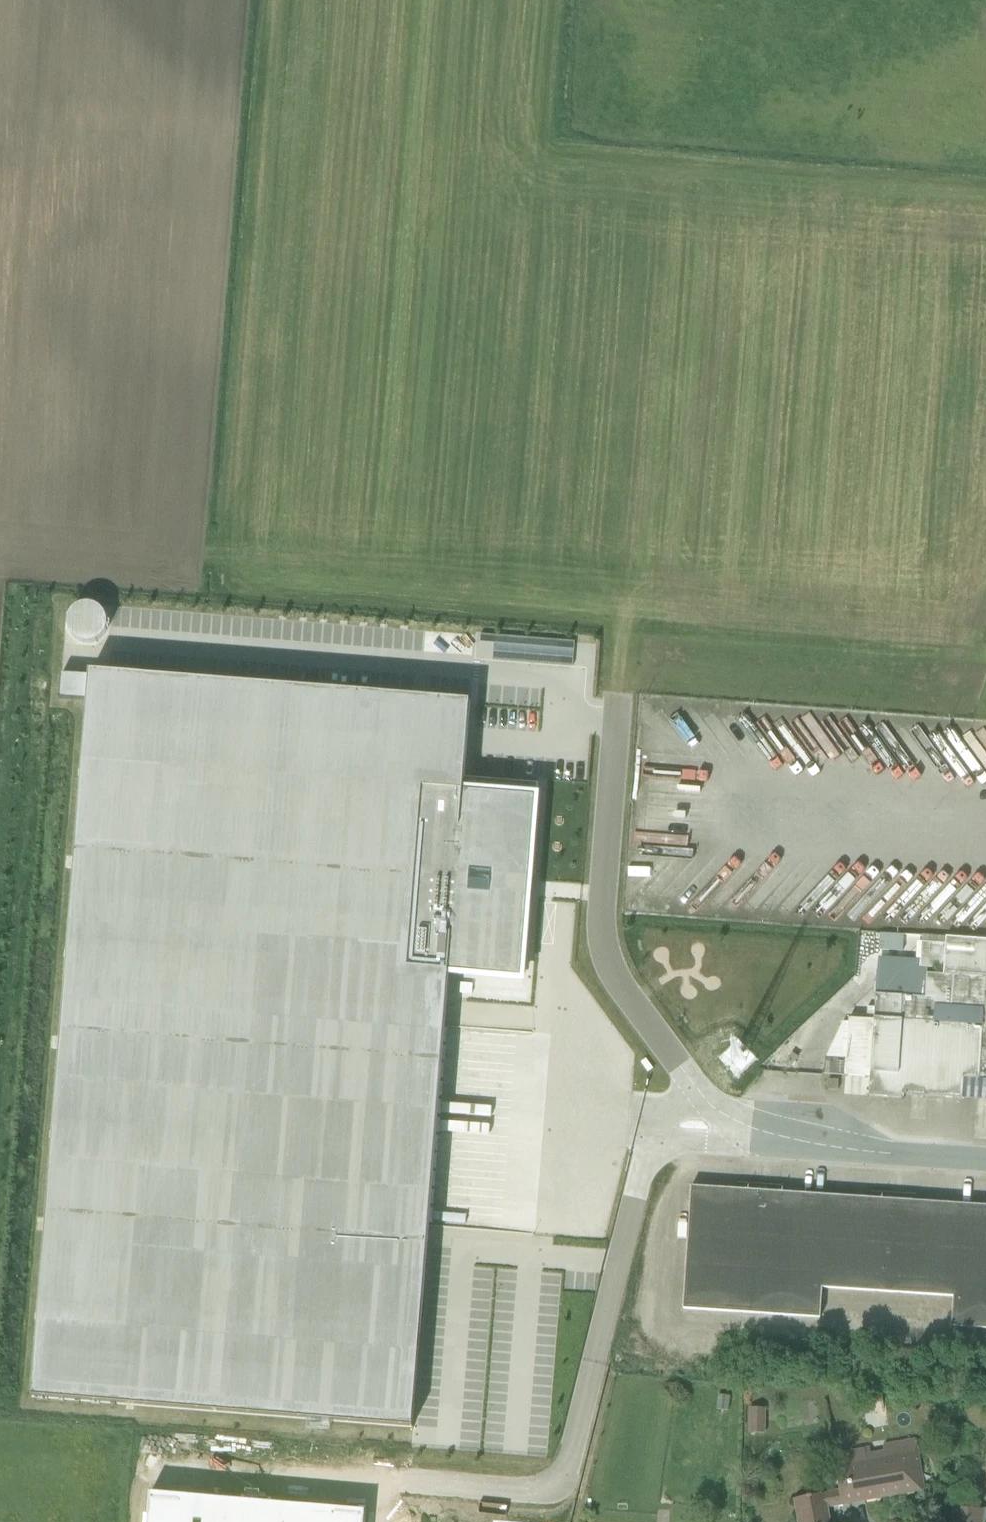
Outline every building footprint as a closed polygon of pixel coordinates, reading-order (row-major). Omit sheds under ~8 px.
[(88,703),(31,1406),(158,1416),(395,1435),(413,1436),(450,974),(509,979),(523,797),(465,792),(472,703),(90,673),(90,678),(88,703)] [(62,676),(60,700),(88,703),(90,678),(62,676)] [(879,934),(879,950),(902,951),(903,936),(879,934)] [(866,1020),(848,1020),(848,1025),(841,1025),(824,1058),(847,1060),(846,1076),(870,1078),(868,1096),(904,1099),(904,1095),(962,1099),(963,1079),(979,1080),(985,1081),(985,940),(946,938),(945,944),(922,943),(920,960),(893,958),(892,970),(876,970),(874,1009),(867,1008),(866,1020)] [(734,1312),(743,1184),(737,1184),(737,1190),(691,1187),(683,1309),(734,1312)] [(743,1184),(734,1312),(785,1316),(793,1193),(782,1193),(782,1186),(743,1184)] [(871,1199),(843,1197),(837,1290),(888,1293),(894,1194),(871,1192),(871,1199)] [(793,1193),(785,1316),(820,1318),(822,1289),(837,1290),(843,1197),(793,1193)] [(938,1296),(944,1203),(916,1202),(917,1195),(894,1194),(888,1293),(938,1296)] [(944,1203),(938,1296),(953,1297),(952,1327),(985,1329),(985,1206),(944,1203)] [(718,1395),(715,1410),(727,1412),(730,1397),(718,1395)] [(766,1409),(749,1408),(749,1432),(765,1433),(766,1409)] [(847,1460),(836,1462),(841,1491),(843,1504),(860,1501),(924,1490),(920,1470),(916,1446),(883,1451),(870,1453),(870,1448),(851,1451),(846,1452),(847,1460)] [(150,1521),(366,1521),(367,1507),(153,1489),(150,1521)] [(841,1491),(795,1498),(797,1514),(798,1521),(829,1521),(827,1507),(843,1504),(841,1491)] [(983,1508),(952,1507),(952,1521),(985,1521),(985,1508),(983,1508)]
